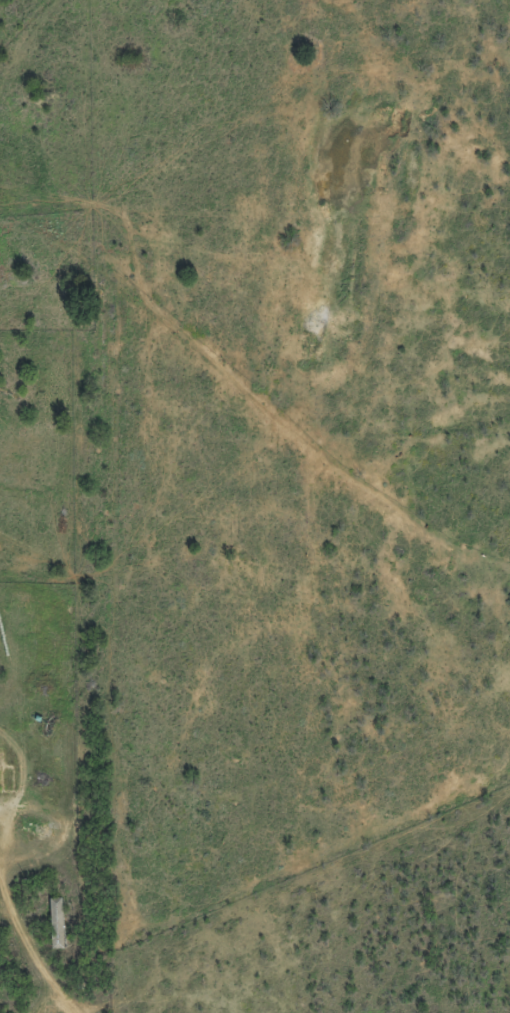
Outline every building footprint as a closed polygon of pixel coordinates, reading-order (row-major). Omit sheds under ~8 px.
[(63,956),(60,906),(48,907),(51,956),(63,956)]
